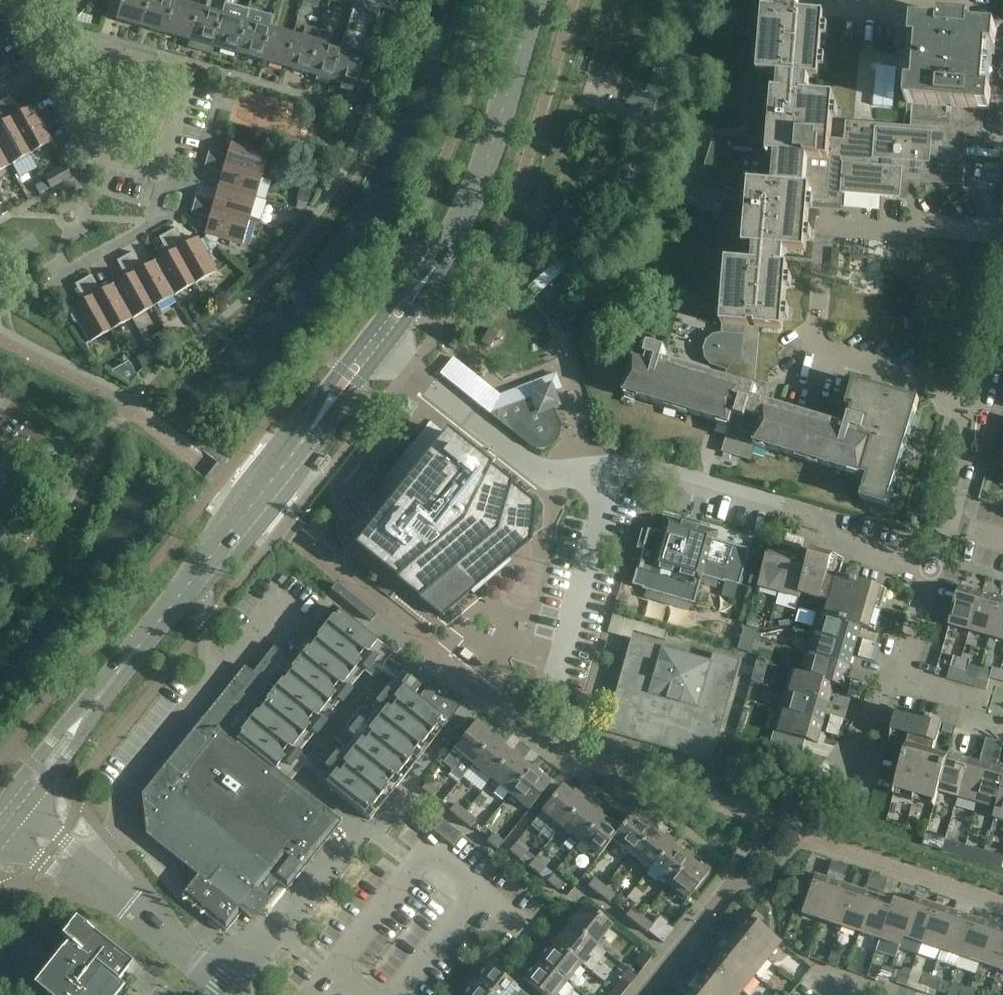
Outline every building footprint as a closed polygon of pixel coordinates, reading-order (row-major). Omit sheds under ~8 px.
[(142,28),(143,26),(142,26),(149,0),(121,0),(116,20),(142,28)] [(166,35),(167,33),(165,33),(174,2),(167,0),(149,0),(142,26),(143,26),(142,28),(166,35)] [(214,48),(214,47),(213,47),(222,16),(209,12),(212,0),(201,0),(198,9),(189,40),(191,40),(191,41),(214,48)] [(330,2),(353,9),(355,0),(330,0),(330,2)] [(353,9),(377,16),(380,6),(358,0),(355,0),(353,9)] [(722,325),(722,333),(714,334),(707,340),(704,349),(705,358),(711,366),(744,377),(743,381),(742,384),(664,361),(667,351),(650,346),(646,357),(648,357),(647,363),(635,359),(624,394),(731,426),(724,451),(723,451),(723,452),(751,460),(751,459),(750,459),(755,445),(867,479),(861,500),(888,508),(920,400),(855,381),(847,408),(852,409),(850,417),(847,427),(764,402),(769,387),(753,382),(758,328),(783,330),(788,266),(778,265),(779,250),(805,252),(809,202),(825,204),(826,199),(841,200),(841,193),(901,198),(902,181),(962,186),(967,130),(982,131),(984,112),(990,112),(992,92),(991,92),(994,50),(995,50),(997,30),(971,28),(971,22),(941,19),(940,25),(914,23),(912,43),(913,43),(910,85),(909,85),(907,105),(916,106),(914,131),(877,128),(877,125),(846,122),(844,145),(830,144),(834,96),(808,94),(809,79),(819,80),(825,15),(799,13),(800,0),(775,0),(774,11),(764,10),(759,74),(785,77),(783,92),(773,91),(769,143),(717,138),(702,188),(749,201),(745,247),(755,248),(754,263),(728,261),(722,325)] [(166,35),(191,41),(191,40),(189,40),(198,9),(174,2),(165,33),(167,33),(166,35)] [(214,48),(238,55),(239,54),(237,53),(249,11),(225,4),(222,16),(213,47),(214,47),(214,48)] [(238,55),(261,62),(262,61),(261,60),(269,29),(273,16),(250,9),(249,11),(237,53),(239,54),(238,55)] [(261,62),(285,69),(286,68),(284,67),(293,36),(269,29),(261,60),(262,61),(261,62)] [(309,75),(333,82),(332,81),(341,50),(328,46),(332,34),(321,31),(318,43),(309,74),(309,75)] [(285,69),(309,75),(309,74),(318,43),(293,36),(284,67),(286,68),(285,69)] [(356,89),(365,57),(351,53),(355,41),(345,38),(341,50),(332,81),(333,82),(356,89)] [(653,112),(658,98),(645,94),(647,89),(633,84),(626,104),(653,112)] [(10,98),(2,102),(31,154),(52,142),(32,107),(19,114),(10,98)] [(10,166),(31,154),(2,102),(0,103),(0,119),(3,123),(0,125),(0,149),(10,166)] [(209,150),(207,159),(262,175),(269,151),(231,141),(227,155),(209,150)] [(10,166),(0,149),(0,171),(10,166)] [(222,174),(218,188),(255,199),(262,175),(207,159),(204,169),(222,174)] [(71,177),(65,166),(57,170),(64,182),(72,178),(71,177)] [(50,188),(46,181),(36,187),(39,194),(50,188)] [(218,188),(214,201),(196,197),(193,205),(249,221),(255,199),(218,188)] [(300,190),(296,203),(307,205),(311,193),(300,190)] [(242,245),(249,221),(193,205),(191,215),(209,220),(204,234),(242,245)] [(198,238),(185,245),(175,229),(167,234),(196,284),(217,272),(198,238)] [(168,255),(155,261),(175,296),(196,284),(167,234),(159,238),(168,255)] [(155,261),(142,269),(133,253),(126,257),(154,307),(175,296),(155,261)] [(112,285),(132,319),(154,307),(126,257),(117,262),(126,278),(112,285)] [(132,319),(112,285),(100,292),(91,276),(82,281),(111,331),(132,319)] [(75,285),(84,301),(71,308),(90,343),(111,331),(82,281),(75,285)] [(489,329),(481,342),(489,348),(497,334),(489,329)] [(172,342),(164,332),(158,337),(166,347),(172,342)] [(531,437),(531,438),(543,448),(555,433),(546,409),(555,405),(550,392),(559,389),(553,374),(497,396),(450,359),(437,376),(509,433),(515,425),(531,437)] [(136,376),(128,362),(111,372),(112,374),(129,385),(136,376)] [(538,502),(448,429),(354,546),(442,617),(533,540),(538,502)] [(30,491),(23,485),(11,500),(18,506),(30,491)] [(725,583),(735,546),(714,540),(716,533),(677,522),(668,519),(652,575),(649,574),(645,590),(695,604),(703,577),(725,583)] [(793,549),(796,537),(787,535),(784,546),(793,549)] [(796,537),(793,549),(801,551),(804,539),(796,537)] [(780,593),(791,554),(770,548),(759,587),(780,593)] [(801,594),(802,595),(831,603),(827,616),(827,617),(861,627),(876,632),(887,591),(839,577),(841,568),(844,559),(813,551),(811,560),(801,594)] [(811,560),(791,554),(780,593),(800,599),(802,595),(801,594),(811,560)] [(337,582),(336,583),(331,590),(370,622),(377,614),(337,582)] [(970,632),(982,593),(960,587),(949,626),(970,632)] [(990,637),(1001,598),(982,593),(970,632),(990,637)] [(1001,598),(990,637),(1002,641),(1002,599),(1001,598)] [(244,667),(141,796),(146,836),(197,877),(241,912),(251,920),(253,923),(268,904),(270,902),(269,901),(267,899),(279,884),(280,886),(286,891),(341,822),(323,808),(310,797),(274,767),(352,672),(357,666),(364,672),(373,679),(379,672),(393,654),(363,631),(337,610),(294,664),(273,648),(252,674),(244,667)] [(812,634),(855,647),(861,627),(827,617),(827,616),(818,614),(812,634)] [(749,618),(747,626),(757,629),(759,621),(749,618)] [(806,654),(850,666),(855,647),(812,634),(806,654)] [(710,662),(691,657),(630,640),(604,732),(628,739),(625,750),(641,754),(644,744),(711,763),(740,661),(713,654),(710,662)] [(861,648),(873,652),(875,643),(864,640),(861,648)] [(873,652),(861,648),(859,657),(870,660),(873,652)] [(850,666),(806,654),(801,673),(800,674),(835,684),(844,687),(850,666)] [(956,682),(962,658),(954,656),(947,679),(956,682)] [(962,658),(956,682),(975,687),(979,673),(968,670),(971,661),(962,658)] [(998,681),(1001,669),(993,667),(990,677),(979,673),(975,687),(987,691),(990,679),(998,681)] [(829,703),(835,684),(800,674),(801,673),(791,670),(786,691),(829,703)] [(383,712),(325,785),(353,807),(370,821),(372,817),(460,708),(430,684),(417,700),(413,696),(420,688),(409,679),(383,712)] [(850,688),(861,691),(864,683),(852,679),(850,688)] [(347,686),(336,700),(341,704),(352,690),(347,686)] [(861,691),(850,688),(848,696),(859,700),(861,691)] [(380,708),(390,695),(385,691),(375,704),(380,708)] [(780,711),(824,723),(829,703),(786,691),(780,711)] [(824,723),(780,711),(774,731),(776,731),(783,734),(818,744),(824,723)] [(934,807),(939,792),(949,753),(948,753),(947,757),(933,753),(942,723),(899,711),(890,742),(907,747),(894,795),(934,807)] [(829,725),(841,728),(843,720),(832,716),(829,725)] [(327,722),(322,718),(311,732),(316,736),(327,722)] [(453,750),(472,765),(493,739),(492,738),(485,733),(488,729),(477,720),(453,750)] [(358,721),(347,735),(352,739),(363,725),(358,721)] [(956,727),(944,724),(942,732),(954,736),(956,727)] [(841,728),(829,725),(827,733),(839,736),(841,728)] [(779,746),(783,734),(776,731),(772,744),(779,746)] [(472,765),(491,780),(512,754),(504,748),(507,744),(495,735),(492,738),(493,739),(472,765)] [(958,798),(977,803),(988,764),(995,741),(987,739),(980,762),(969,759),(958,798)] [(997,809),(1002,789),(1002,768),(997,767),(1002,745),(1002,743),(995,741),(988,764),(977,803),(997,809)] [(291,768),(302,754),(296,750),(285,764),(291,768)] [(491,780),(510,795),(531,770),(531,769),(521,762),(524,759),(514,751),(512,754),(491,780)] [(949,753),(939,792),(958,798),(969,759),(949,753)] [(329,772),(340,759),(335,755),(324,768),(329,772)] [(533,766),(531,769),(531,770),(510,795),(529,811),(550,785),(541,778),(544,774),(533,766)] [(421,789),(432,798),(438,791),(427,781),(421,789)] [(542,811),(561,827),(582,801),(583,801),(585,798),(575,790),(572,793),(563,786),(542,811)] [(1002,821),(1002,789),(997,809),(994,818),(1002,821)] [(561,827),(580,842),(601,816),(604,813),(593,804),(591,808),(583,801),(582,801),(561,827)] [(449,812),(459,820),(466,812),(456,804),(449,812)] [(466,812),(459,820),(469,829),(477,820),(466,812)] [(631,855),(652,830),(654,826),(645,819),(642,822),(633,815),(622,828),(612,840),(631,855)] [(599,857),(612,840),(622,828),(612,820),(610,823),(601,816),(580,842),(599,857)] [(461,836),(442,820),(433,832),(452,847),(461,836)] [(650,870),(670,845),(673,841),(663,833),(660,837),(652,830),(631,855),(650,870)] [(493,834),(487,842),(496,851),(503,842),(493,834)] [(515,845),(509,852),(520,861),(526,854),(515,845)] [(668,886),(689,860),(692,857),(682,849),(679,852),(670,845),(650,870),(668,886)] [(535,860),(529,868),(539,876),(546,868),(535,860)] [(689,860),(668,886),(687,901),(710,872),(700,864),(698,867),(689,860)] [(835,876),(839,865),(831,862),(827,873),(835,876)] [(839,865),(835,876),(843,879),(847,868),(839,865)] [(553,875),(547,883),(557,890),(563,883),(553,875)] [(820,922),(833,881),(813,875),(800,915),(820,922)] [(874,889),(878,878),(870,875),(866,886),(862,890),(853,888),(840,928),(859,934),(872,894),(874,889)] [(226,932),(241,912),(197,877),(181,897),(226,932)] [(878,878),(874,889),(882,892),(886,881),(878,878)] [(589,887),(599,895),(605,888),(594,880),(589,887)] [(833,881),(820,922),(840,928),(853,888),(833,881)] [(605,888),(599,895),(609,904),(615,896),(605,888)] [(872,894),(859,934),(878,941),(891,900),(872,894)] [(891,900),(878,941),(898,947),(901,939),(912,907),(891,900)] [(921,945),(934,907),(914,900),(912,907),(901,939),(921,945)] [(566,922),(570,925),(571,925),(596,946),(612,926),(585,906),(578,915),(574,912),(566,922)] [(940,952),(953,913),(934,907),(921,945),(940,952)] [(626,917),(637,925),(643,918),(632,910),(626,917)] [(735,934),(766,959),(779,942),(757,925),(762,919),(753,912),(735,934)] [(960,958),(972,919),(953,913),(940,952),(960,958)] [(643,918),(637,925),(647,933),(652,925),(643,918)] [(50,991),(55,994),(118,994),(124,986),(118,981),(128,969),(122,964),(126,958),(75,919),(61,937),(68,942),(56,957),(35,984),(40,988),(42,985),(50,991)] [(979,964),(991,926),(972,919),(960,958),(979,964)] [(552,941),(556,944),(581,964),(596,946),(571,925),(570,925),(564,934),(560,931),(552,941)] [(1002,955),(1002,929),(991,926),(979,964),(998,971),(1002,955)] [(708,940),(717,947),(723,940),(713,933),(708,940)] [(766,959),(735,934),(723,951),(753,975),(766,959)] [(717,947),(708,940),(703,947),(712,954),(717,947)] [(537,960),(540,963),(566,983),(581,964),(556,944),(548,954),(544,950),(537,960)] [(832,950),(828,962),(836,965),(840,953),(832,950)] [(753,975),(723,951),(710,967),(740,991),(753,975)] [(644,952),(635,963),(643,969),(652,958),(644,952)] [(566,983),(540,963),(533,972),(529,969),(522,979),(542,994),(557,994),(566,983)] [(487,994),(525,994),(516,988),(517,987),(488,964),(479,975),(482,977),(476,985),(487,994)] [(682,972),(691,979),(697,972),(688,965),(682,972)] [(710,967),(697,983),(713,994),(737,994),(740,991),(710,967)] [(887,980),(890,969),(882,967),(878,978),(887,980)] [(890,969),(887,980),(895,983),(898,972),(890,969)] [(691,979),(682,972),(677,979),(686,986),(691,979)] [(927,988),(931,977),(922,974),(919,985),(927,988)] [(931,977),(927,988),(936,991),(939,980),(931,977)] [(619,994),(623,994),(629,987),(622,980),(613,990),(619,994)] [(476,985),(473,983),(464,994),(465,994),(487,994),(476,985)] [(697,983),(687,994),(713,994),(697,983)]
